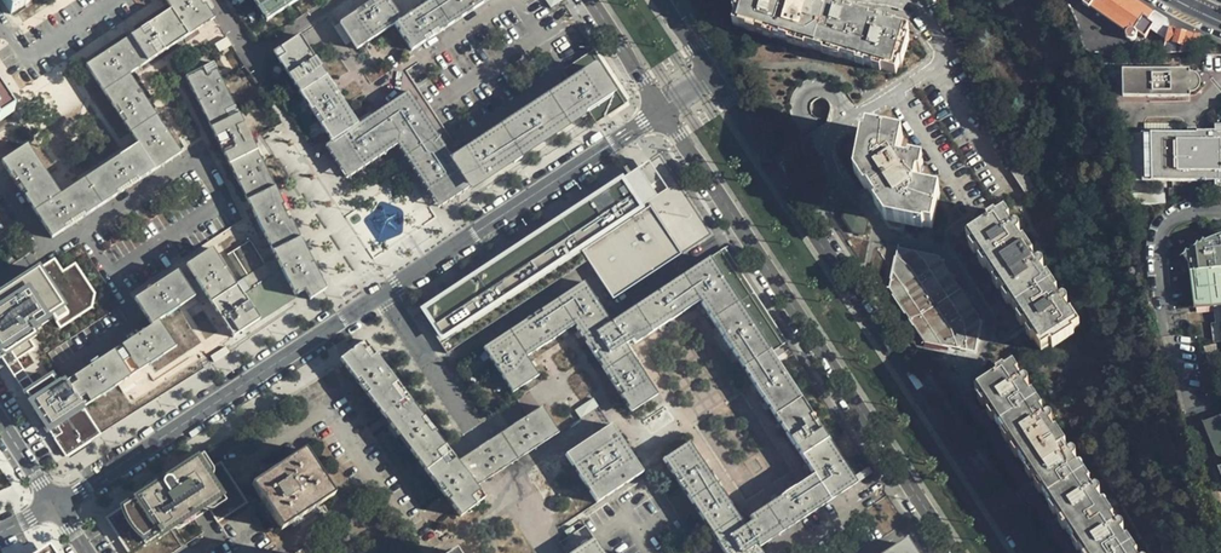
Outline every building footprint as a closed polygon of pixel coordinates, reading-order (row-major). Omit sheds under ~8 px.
[(10,14),(30,0),(0,0),(10,14)] [(127,38),(144,64),(197,28),(214,17),(203,0),(165,0),(170,9),(127,38)] [(266,20),(297,0),(253,0),(266,20)] [(402,19),(389,0),(375,0),(339,23),(357,49),(394,24),(402,19)] [(394,24),(411,50),(453,22),(439,0),(432,0),(402,19),(394,24)] [(453,22),(487,0),(439,0),(453,22)] [(911,31),(895,26),(893,28),(887,27),(887,24),(887,23),(884,20),(880,22),(879,25),(872,22),(872,20),(855,14),(852,16),(846,14),(847,11),(844,8),(841,8),(840,9),(838,12),(820,6),(820,3),(818,0),(817,0),(815,0),(813,1),(812,2),(812,4),(804,1),(804,0),(738,0),(735,11),(738,13),(735,26),(896,76),(900,63),(904,64),(911,40),(911,39),(909,39),(911,31)] [(1131,0),(1078,0),(1090,9),(1092,6),(1125,31),(1124,34),(1125,35),(1126,37),(1129,39),(1132,39),(1133,38),(1135,37),(1136,33),(1139,33),(1144,37),(1154,25),(1148,20),(1152,14),(1131,0)] [(1022,37),(1016,26),(1005,33),(1011,45),(1022,38),(1022,37)] [(1197,51),(1200,35),(1198,35),(1191,35),(1169,29),(1162,52),(1162,53),(1197,51)] [(357,124),(299,37),(273,53),(331,141),(348,167),(398,134),(441,197),(466,180),(455,163),(407,91),(370,116),(357,124)] [(86,66),(127,129),(152,112),(128,75),(144,64),(127,38),(86,66)] [(562,71),(571,86),(595,70),(612,96),(588,111),(596,123),(628,102),(594,50),(577,61),(562,71)] [(1198,66),(1197,51),(1162,53),(1163,68),(1136,70),(1137,75),(1122,76),(1123,97),(1187,92),(1186,67),(1197,66),(1198,66)] [(305,290),(310,299),(324,289),(310,260),(298,236),(285,209),(273,186),(256,151),(250,140),(237,113),(212,64),(184,76),(210,127),(228,164),(246,200),(257,223),(270,249),(274,257),(283,275),(295,297),(305,290)] [(571,86),(551,99),(567,125),(583,115),(588,111),(612,96),(595,70),(571,86)] [(0,82),(0,120),(13,111),(2,94),(6,91),(0,82)] [(551,99),(503,131),(520,156),(545,139),(567,125),(551,99)] [(27,146),(1,163),(51,239),(180,154),(152,112),(127,129),(137,145),(61,195),(27,146)] [(520,156),(503,131),(459,160),(455,163),(466,180),(469,184),(472,188),(498,171),(520,156)] [(1138,133),(1139,182),(1220,179),(1220,131),(1138,133)] [(915,189),(919,169),(899,164),(904,139),(867,132),(858,176),(886,221),(933,229),(939,196),(939,195),(915,189)] [(348,167),(331,141),(323,146),(346,180),(393,149),(397,147),(433,202),(441,197),(398,134),(348,167)] [(1040,185),(1018,151),(1008,158),(1014,168),(1010,171),(1027,195),(1040,185)] [(624,176),(419,309),(448,351),(588,261),(582,252),(651,207),(647,202),(667,191),(659,180),(651,186),(645,178),(653,173),(643,157),(632,164),(638,170),(625,178),(624,176)] [(681,254),(651,207),(582,252),(588,261),(613,300),(681,254)] [(868,225),(859,211),(847,207),(845,220),(854,235),(860,236),(861,239),(867,240),(868,225)] [(1058,293),(1049,278),(1048,278),(1045,278),(1042,272),(1044,271),(1045,270),(1046,268),(1045,266),(1044,264),(1042,264),(1039,264),(1038,266),(1034,260),(1035,257),(1025,241),(1021,241),(1017,235),(1020,234),(1021,233),(1021,229),(1019,227),(1017,226),(1016,227),(1013,230),(1009,222),(1009,221),(1010,219),(1005,211),(999,215),(996,213),(987,219),(988,222),(987,224),(967,236),(1040,349),(1048,344),(1052,345),(1074,331),(1073,330),(1074,327),(1078,324),(1078,322),(1073,315),(1069,315),(1066,309),(1067,309),(1069,306),(1069,304),(1068,302),(1066,300),(1064,301),(1061,303),(1058,296),(1058,293)] [(1189,266),(1193,309),(1220,306),(1220,233),(1215,234),(1205,239),(1194,246),(1182,256),(1189,266)] [(258,320),(288,301),(263,264),(250,241),(227,256),(242,279),(249,291),(242,295),(236,286),(212,248),(186,266),(210,303),(232,337),(248,327),(258,320)] [(981,317),(941,255),(940,255),(897,247),(890,286),(924,338),(975,349),(981,318),(981,317)] [(6,365),(29,350),(33,347),(28,339),(34,335),(31,331),(52,316),(60,328),(91,307),(95,292),(75,262),(62,270),(54,258),(53,257),(0,292),(0,357),(6,365)] [(283,275),(274,257),(263,264),(288,301),(258,320),(248,327),(254,336),(310,299),(305,290),(295,297),(283,275)] [(583,282),(574,288),(482,348),(512,394),(537,376),(525,358),(574,325),(631,412),(657,395),(623,344),(631,339),(635,344),(699,302),(812,475),(748,517),(750,521),(743,526),(689,443),(663,460),(723,552),(760,552),(757,549),(855,483),(770,353),(708,258),(610,323),(583,282)] [(66,382),(83,409),(134,375),(176,347),(158,320),(194,296),(177,271),(134,300),(151,325),(116,349),(66,382)] [(348,351),(452,520),(487,498),(478,483),(561,433),(544,406),(452,463),(373,336),(348,351)] [(1090,486),(1089,484),(1091,482),(1082,468),(1078,468),(1074,461),(1077,460),(1078,458),(1078,455),(1076,452),(1075,452),(1072,453),(1070,456),(1065,448),(1066,445),(1058,432),(1054,431),(1049,424),(1053,422),(1055,420),(1054,417),(1052,415),(1050,415),(1048,416),(1046,418),(1042,412),(1043,408),(1034,394),(1030,394),(1026,387),(1029,386),(1030,385),(1031,384),(1030,381),(1028,379),(1026,379),(1025,379),(1023,382),(1018,375),(1020,370),(1015,363),(1008,367),(1006,367),(985,380),(984,382),(975,388),(1082,552),(1136,552),(1130,543),(1126,542),(1121,535),(1125,533),(1125,532),(1125,528),(1124,526),(1121,526),(1119,527),(1118,529),(1114,522),(1115,520),(1106,505),(1103,505),(1098,498),(1101,497),(1102,495),(1102,492),(1099,489),(1098,489),(1095,491),(1094,493),(1090,486)] [(51,377),(25,394),(49,432),(83,409),(66,382),(64,380),(56,385),(51,377)] [(645,420),(653,432),(674,417),(665,405),(645,420)] [(72,417),(49,432),(66,456),(100,434),(83,409),(72,417)] [(1205,425),(1220,472),(1220,419),(1205,425)] [(597,503),(642,473),(611,424),(566,454),(597,503)] [(281,529),(337,496),(308,448),(252,482),(281,529)] [(203,457),(196,461),(205,474),(209,472),(211,470),(203,457)] [(196,461),(139,498),(160,529),(163,535),(170,530),(174,528),(192,516),(210,504),(221,497),(225,495),(209,472),(205,474),(196,461)] [(221,464),(211,470),(209,472),(225,495),(221,497),(210,504),(192,516),(180,524),(183,529),(210,510),(218,522),(247,503),(221,464)] [(854,474),(860,489),(878,482),(872,467),(854,474)] [(160,529),(139,498),(125,508),(126,513),(128,518),(131,523),(135,528),(140,531),(144,534),(144,539),(160,529)] [(125,508),(108,519),(130,552),(135,552),(147,545),(144,539),(144,534),(140,531),(135,528),(131,523),(128,518),(126,513),(125,508)] [(160,529),(144,539),(147,545),(163,535),(160,529)] [(594,537),(570,552),(604,552),(594,537)] [(903,545),(890,552),(909,552),(903,545)]
